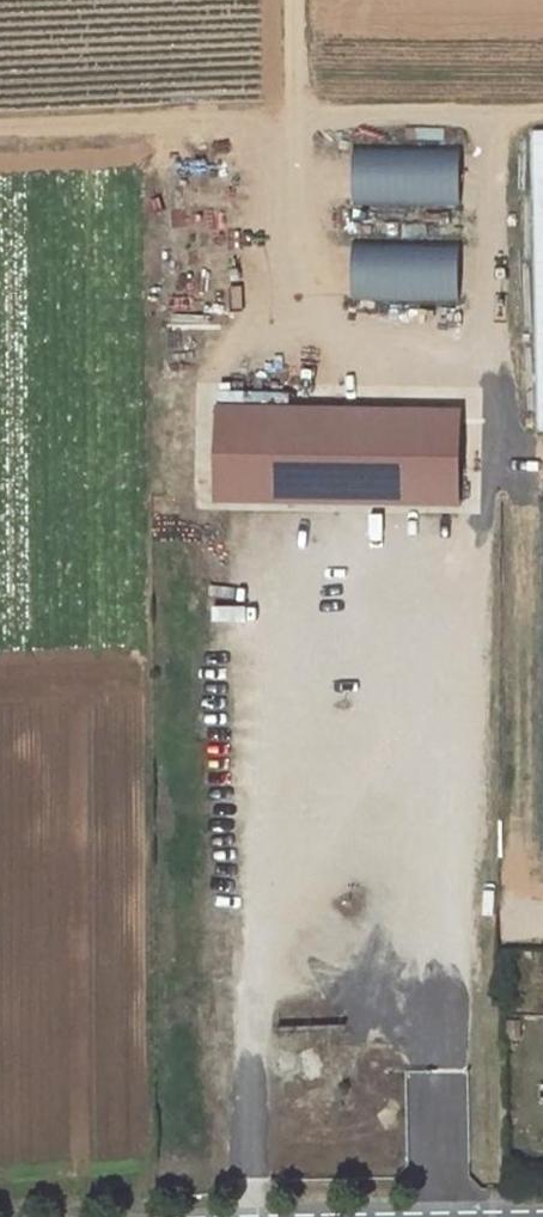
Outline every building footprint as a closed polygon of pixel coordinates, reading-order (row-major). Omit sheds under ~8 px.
[(462,414),(216,409),(214,501),(460,507),(462,414)]
